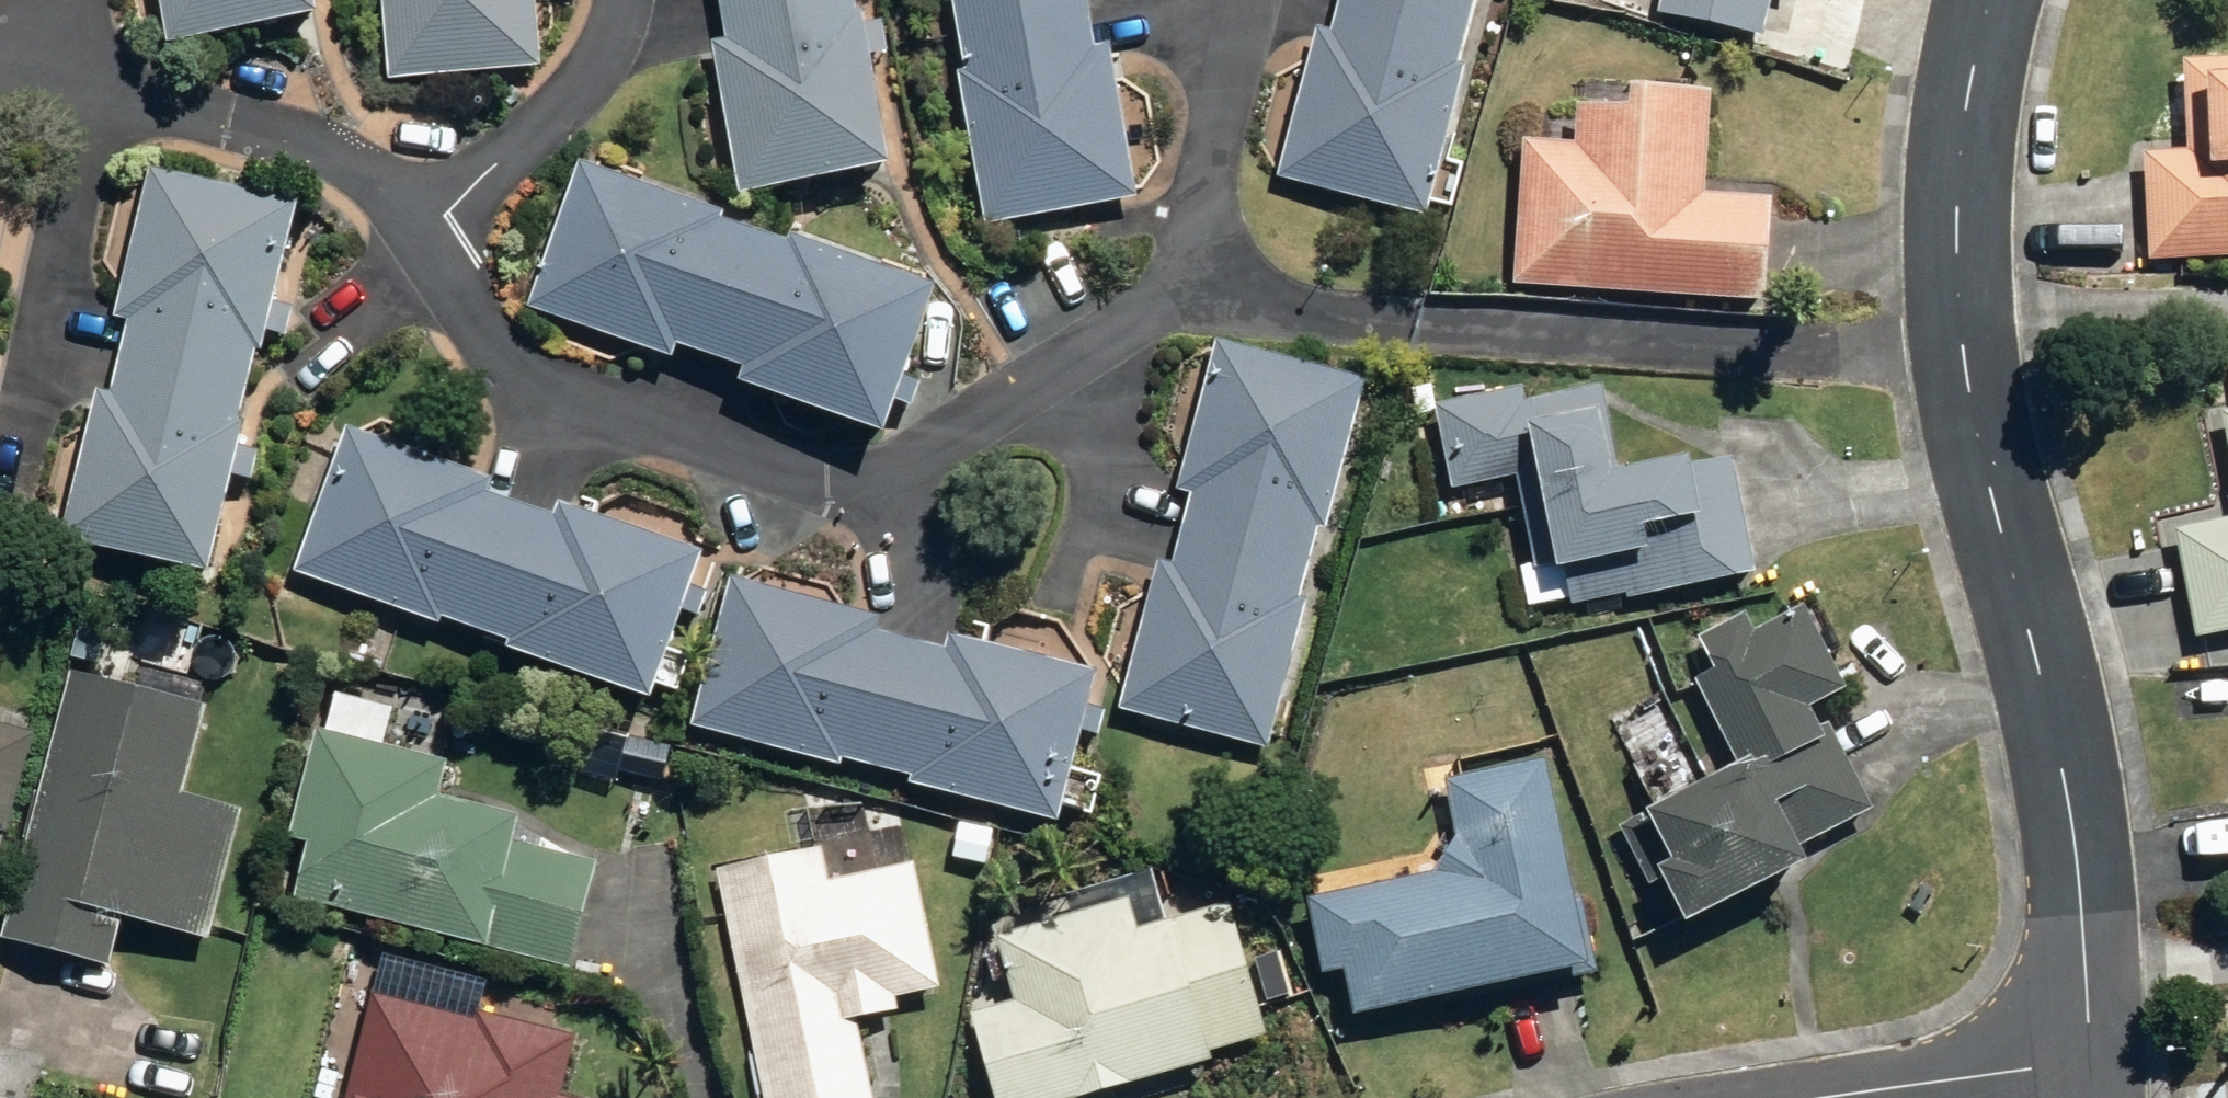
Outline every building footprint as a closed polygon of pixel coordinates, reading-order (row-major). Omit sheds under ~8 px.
[(150,40),(291,15),(289,0),(143,0),(150,40)] [(380,80),(528,66),(522,0),(373,0),(380,80)] [(726,191),(864,169),(845,55),(870,53),(866,22),(838,26),(834,0),(705,0),(712,39),(700,40),(726,191)] [(977,221),(1123,192),(1092,43),(1081,46),(1072,0),(939,0),(953,70),(945,72),(977,221)] [(1405,213),(1447,67),(1434,64),(1452,0),(1330,0),(1320,34),(1308,31),(1267,173),(1405,213)] [(1751,34),(1757,0),(1649,0),(1647,11),(1751,34)] [(2140,256),(2227,252),(2227,54),(2168,57),(2173,151),(2134,152),(2140,256)] [(1503,286),(1750,301),(1757,197),(1686,193),(1693,89),(1607,85),(1605,106),(1562,102),(1560,142),(1513,138),(1503,286)] [(720,381),(856,430),(908,287),(768,236),(767,241),(702,217),(705,209),(569,159),(516,306),(655,357),(661,341),(726,365),(720,381)] [(47,538),(183,573),(208,473),(237,480),(244,451),(215,444),(244,326),(272,333),(279,307),(251,300),(277,201),(136,165),(99,317),(116,320),(97,393),(84,389),(47,538)] [(1109,705),(1256,743),(1293,597),(1287,596),(1305,525),(1310,527),(1349,375),(1204,339),(1166,489),(1179,492),(1161,563),(1147,560),(1109,705)] [(1567,566),(1577,607),(1631,595),(1632,600),(1761,570),(1734,456),(1707,462),(1704,450),(1628,468),(1608,384),(1528,403),(1524,386),(1441,405),(1460,488),(1520,474),(1543,571),(1567,566)] [(1417,388),(1421,415),(1437,412),(1432,385),(1417,388)] [(2207,406),(2227,514),(2227,402),(2207,406)] [(490,649),(626,699),(679,550),(545,501),(539,514),(471,488),(476,476),(335,425),(282,571),(424,624),(427,616),(494,640),(490,649)] [(2185,634),(2227,626),(2227,515),(2163,529),(2185,634)] [(893,783),(1038,821),(1077,672),(936,634),(932,649),(860,628),(865,615),(721,577),(680,726),(827,765),(828,757),(894,775),(893,783)] [(1616,826),(1661,922),(1783,866),(1773,845),(1856,807),(1816,722),(1803,728),(1791,706),(1823,690),(1784,607),(1738,628),(1732,614),(1683,637),(1698,670),(1683,676),(1723,763),(1631,805),(1636,816),(1616,826)] [(92,964),(104,917),(187,938),(219,812),(160,796),(182,707),(55,676),(0,890),(0,940),(92,964)] [(283,897),(555,967),(582,863),(490,839),(496,815),(419,795),(428,762),(305,731),(277,837),(297,842),(283,897)] [(614,770),(648,775),(655,743),(622,736),(614,770)] [(1329,967),(1337,1010),(1565,969),(1526,759),(1432,776),(1449,867),(1295,894),(1309,971),(1329,967)] [(956,853),(989,863),(998,831),(965,822),(956,853)] [(750,1097),(859,1097),(843,1019),(884,1010),(881,996),(922,989),(898,862),(812,879),(806,851),(706,870),(750,1097)] [(980,1097),(1059,1097),(1190,1059),(1188,1050),(1251,1032),(1212,902),(1120,929),(1110,900),(987,937),(1006,999),(955,1014),(980,1097)] [(539,1096),(555,1035),(466,1012),(463,1019),(362,991),(334,1096),(339,1097),(547,1097),(539,1096)]
